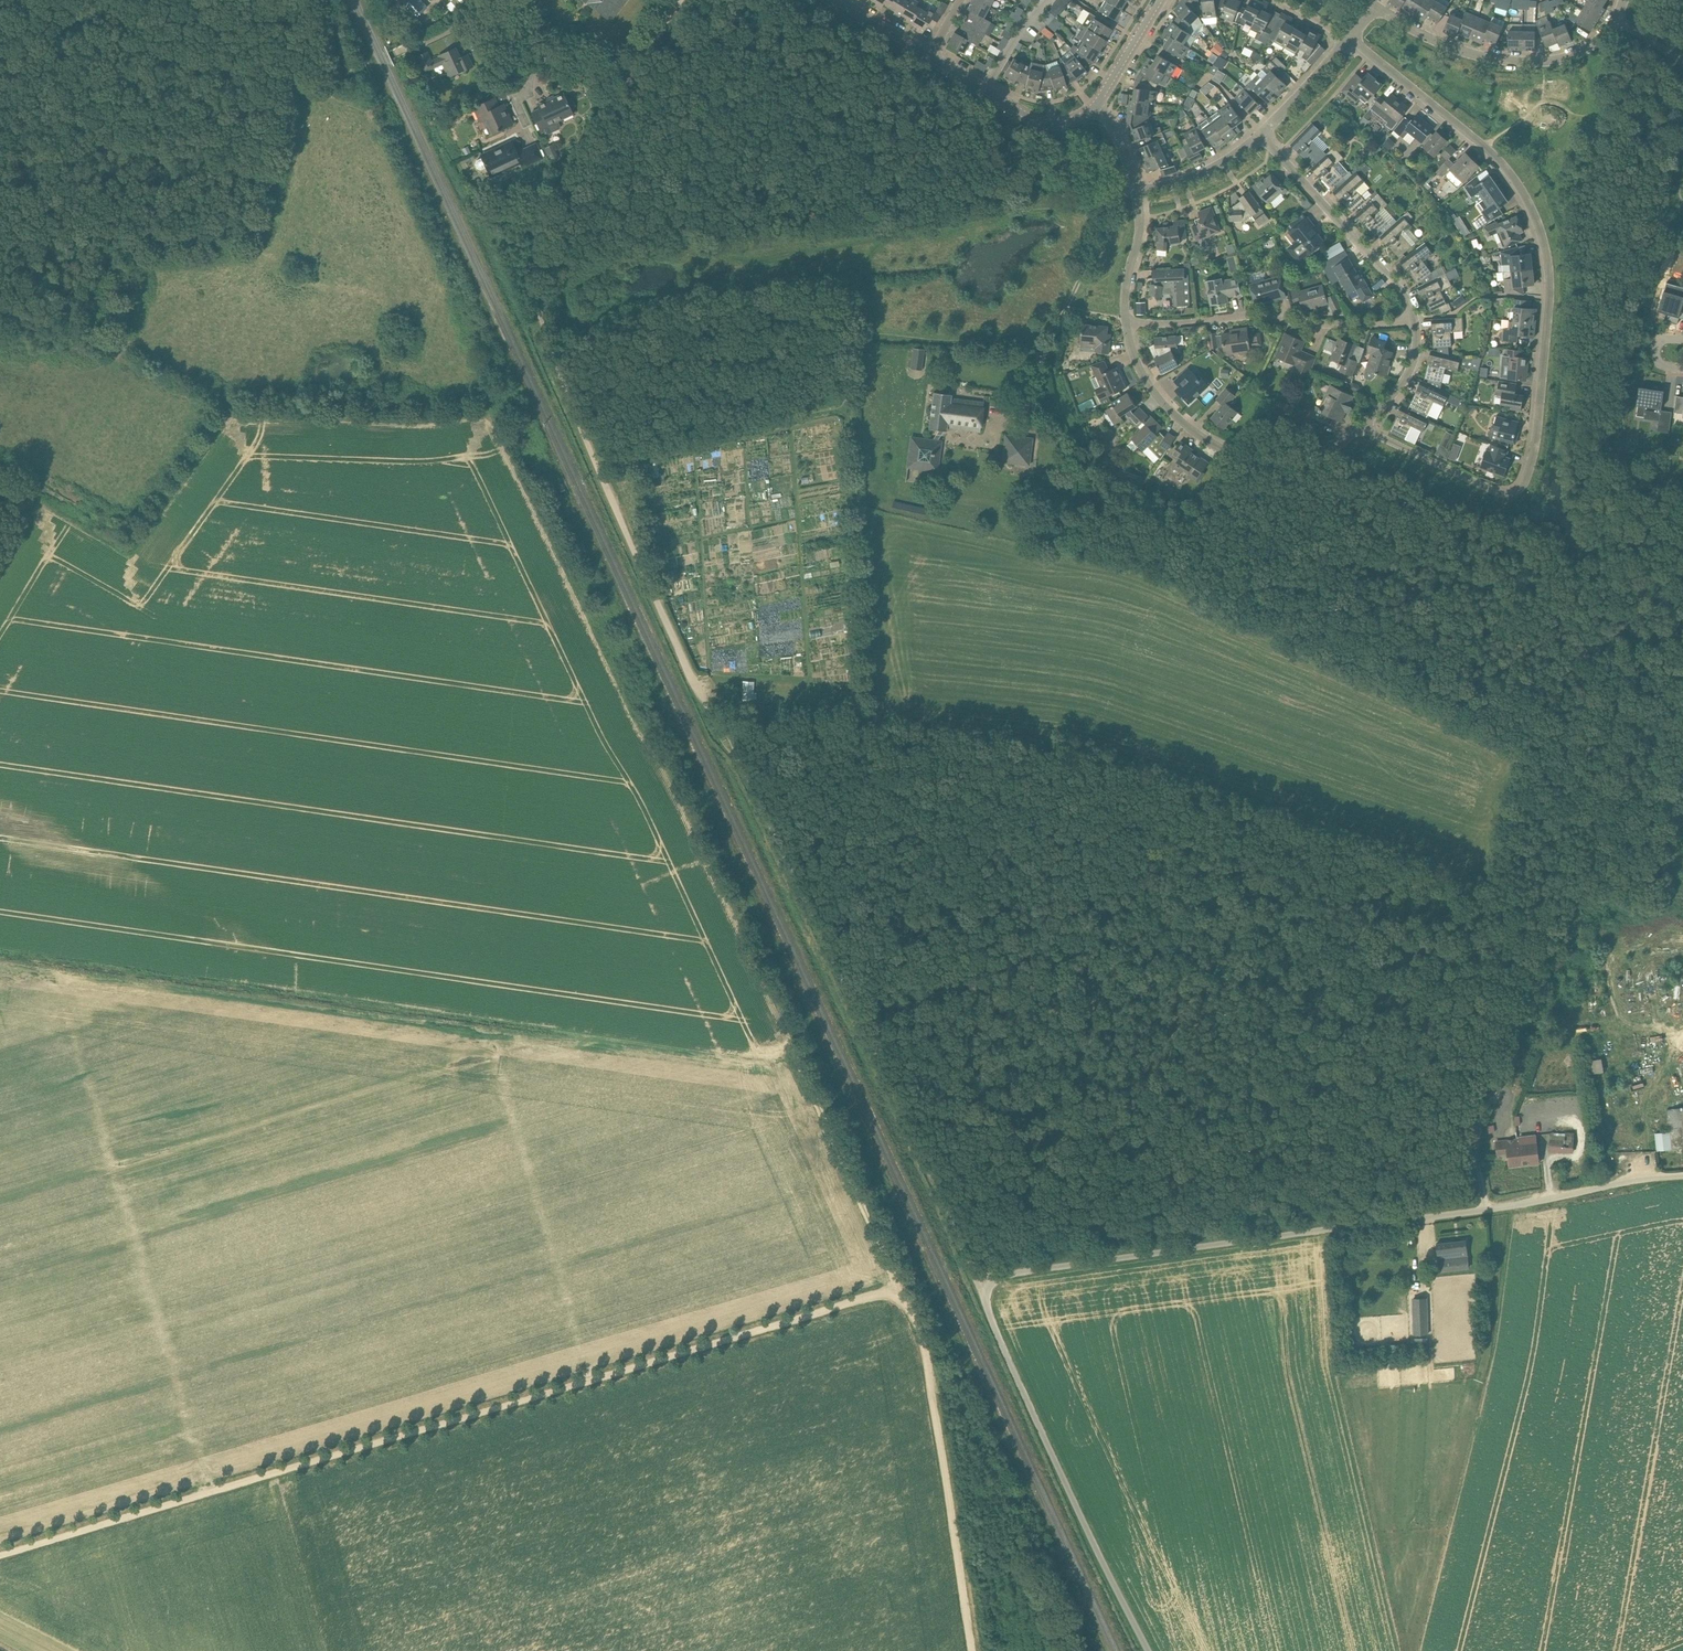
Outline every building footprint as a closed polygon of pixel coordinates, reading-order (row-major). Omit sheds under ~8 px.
[(402,6),(414,19),(427,7),(421,0),(409,0),(402,6)] [(451,1),(457,8),(467,0),(452,0),(451,1)] [(876,3),(875,5),(881,8),(883,4),(889,7),(893,0),(872,0),(876,3)] [(909,0),(894,0),(889,7),(895,11),(894,13),(900,17),(901,15),(901,14),(909,0)] [(922,7),(917,4),(918,2),(915,0),(909,0),(901,14),(901,15),(907,18),(906,20),(911,24),(922,7)] [(990,6),(979,0),(972,0),(967,9),(970,11),(983,17),(990,6)] [(1096,8),(1117,21),(1124,10),(1121,9),(1107,0),(1105,0),(1101,7),(1098,5),(1096,8)] [(1121,9),(1126,0),(1107,0),(1121,9)] [(1174,10),(1179,15),(1195,32),(1197,30),(1203,24),(1199,16),(1194,11),(1196,9),(1192,0),(1182,0),(1179,3),(1180,4),(1174,10)] [(1199,3),(1199,0),(1192,0),(1196,9),(1200,9),(1199,3)] [(1204,18),(1217,16),(1216,6),(1215,0),(1202,0),(1204,18)] [(1224,3),(1225,0),(1215,0),(1216,6),(1221,9),(1224,3)] [(1240,6),(1242,0),(1228,0),(1226,4),(1222,17),(1234,21),(1240,6)] [(1263,3),(1258,0),(1251,0),(1247,9),(1240,6),(1234,21),(1239,24),(1244,26),(1247,19),(1254,22),(1254,23),(1263,3)] [(1272,31),(1276,23),(1269,20),(1272,14),(1265,11),(1269,3),(1264,0),(1263,3),(1254,23),(1254,22),(1251,28),(1258,32),(1255,38),(1266,43),(1269,38),(1272,31)] [(1388,2),(1400,10),(1402,6),(1406,0),(1390,0),(1388,2)] [(1402,6),(1413,13),(1421,0),(1406,0),(1402,6)] [(1434,0),(1421,0),(1413,13),(1424,20),(1427,16),(1436,1),(1434,0)] [(1603,6),(1591,0),(1589,0),(1583,10),(1598,20),(1606,8),(1603,6)] [(928,11),(922,7),(911,24),(917,28),(916,30),(922,33),(928,24),(933,28),(940,16),(941,17),(948,5),(943,1),(936,12),(929,8),(928,11)] [(1436,1),(1427,16),(1438,23),(1448,8),(1436,1)] [(1018,6),(1015,12),(1020,15),(1023,10),(1018,6)] [(1571,17),(1576,19),(1582,9),(1577,6),(1571,17)] [(1059,13),(1053,7),(1049,11),(1055,17),(1059,13)] [(1591,31),(1598,20),(1583,10),(1576,21),(1591,31)] [(991,21),(983,17),(970,11),(964,22),(984,33),(991,21)] [(1094,18),(1096,16),(1089,12),(1082,24),(1085,26),(1088,28),(1106,39),(1112,29),(1094,18)] [(1283,12),(1276,23),(1269,38),(1285,47),(1296,28),(1290,25),(1293,18),(1289,16),(1287,18),(1282,15),(1283,12)] [(1478,17),(1466,12),(1463,19),(1458,33),(1470,38),(1478,17)] [(1458,33),(1463,19),(1451,14),(1444,31),(1456,36),(1458,33)] [(1167,28),(1164,32),(1172,37),(1172,36),(1184,44),(1191,34),(1193,36),(1195,32),(1179,15),(1174,23),(1173,22),(1168,29),(1167,28)] [(1051,22),(1045,16),(1042,20),(1048,26),(1051,22)] [(1478,17),(1470,38),(1482,43),(1484,39),(1491,22),(1478,17)] [(1558,42),(1553,29),(1550,21),(1538,26),(1546,47),(1558,42)] [(978,45),(984,33),(964,22),(958,34),(970,41),(978,45)] [(1491,22),(1484,39),(1496,44),(1501,34),(1503,27),(1491,22)] [(1013,26),(1008,23),(1005,29),(1010,32),(1013,26)] [(1085,26),(1082,24),(1079,23),(1077,27),(1079,28),(1075,36),(1081,39),(1099,50),(1102,45),(1104,46),(1108,41),(1106,39),(1088,28),(1085,26)] [(1312,27),(1312,26),(1307,24),(1303,32),(1296,28),(1285,47),(1297,54),(1300,47),(1311,29),(1312,27)] [(1573,41),(1569,31),(1566,24),(1553,29),(1558,42),(1560,46),(1573,41)] [(1045,27),(1041,32),(1053,42),(1056,39),(1052,36),(1054,34),(1045,27)] [(1322,35),(1311,29),(1300,47),(1306,51),(1303,57),(1308,60),(1313,65),(1326,49),(1321,45),(1317,49),(1315,46),(1322,35)] [(1522,49),(1522,31),(1509,31),(1508,49),(1522,49)] [(1535,50),(1536,39),(1536,32),(1522,31),(1522,49),(1535,50)] [(970,41),(958,34),(955,32),(948,44),(964,53),(970,41)] [(1190,48),(1184,44),(1172,36),(1172,37),(1164,32),(1161,36),(1169,40),(1164,47),(1183,59),(1190,48)] [(1000,42),(1005,45),(1009,39),(1003,36),(1000,42)] [(1102,51),(1099,50),(1081,39),(1077,46),(1073,44),(1072,47),(1076,50),(1078,51),(1077,51),(1094,62),(1095,62),(1102,51)] [(1002,51),(1005,45),(1000,42),(996,48),(1002,51)] [(1224,49),(1219,43),(1212,50),(1220,56),(1224,49)] [(1086,71),(1094,62),(1077,51),(1078,51),(1076,50),(1072,47),(1070,51),(1073,55),(1065,62),(1064,63),(1074,76),(1077,80),(1087,72),(1086,71)] [(451,75),(472,65),(467,55),(460,58),(456,48),(440,56),(440,57),(431,61),(427,52),(418,56),(425,71),(445,62),(451,75)] [(1178,66),(1170,61),(1159,54),(1155,61),(1148,56),(1146,60),(1166,73),(1172,76),(1178,66)] [(989,67),(994,59),(990,57),(985,64),(989,67)] [(1277,57),(1272,61),(1275,64),(1276,65),(1281,60),(1277,57)] [(1026,62),(1023,60),(1021,63),(1014,58),(1012,62),(1008,60),(1002,71),(1005,73),(1003,76),(1014,83),(1016,79),(1026,84),(1030,68),(1031,68),(1032,62),(1031,62),(1031,64),(1026,62)] [(1159,83),(1166,73),(1146,60),(1143,65),(1145,65),(1136,80),(1152,85),(1157,86),(1159,83)] [(1276,65),(1275,64),(1272,61),(1271,60),(1263,69),(1268,74),(1263,79),(1279,95),(1288,85),(1278,77),(1283,72),(1276,65)] [(1064,63),(1065,62),(1063,61),(1058,64),(1060,67),(1048,71),(1054,89),(1055,90),(1067,86),(1065,82),(1074,76),(1064,63)] [(1048,71),(1046,64),(1044,64),(1032,62),(1031,68),(1030,68),(1026,84),(1025,89),(1038,92),(1038,91),(1054,89),(1048,71)] [(1210,72),(1215,75),(1216,74),(1219,70),(1220,68),(1214,65),(1213,67),(1210,72)] [(1219,70),(1216,74),(1223,79),(1226,74),(1219,70)] [(1279,95),(1263,79),(1255,71),(1251,75),(1253,80),(1245,88),(1256,100),(1261,95),(1270,104),(1279,95)] [(1368,102),(1376,93),(1382,84),(1368,73),(1363,79),(1356,73),(1342,90),(1357,102),(1361,96),(1368,102)] [(1156,87),(1157,86),(1152,85),(1136,80),(1135,88),(1136,88),(1135,95),(1124,93),(1123,98),(1152,103),(1156,104),(1158,90),(1151,89),(1152,85),(1156,87)] [(1208,80),(1202,90),(1208,94),(1214,84),(1208,80)] [(1266,109),(1256,100),(1245,88),(1236,98),(1251,113),(1257,108),(1262,113),(1266,109)] [(1374,104),(1371,108),(1375,111),(1375,112),(1388,122),(1392,117),(1398,121),(1402,116),(1409,107),(1392,93),(1385,102),(1380,98),(1374,105),(1374,104)] [(561,125),(558,120),(573,113),(564,94),(538,105),(539,108),(532,112),(541,132),(545,130),(546,132),(547,133),(548,133),(549,133),(551,133),(558,130),(560,129),(560,128),(561,127),(561,126),(561,125)] [(1189,110),(1195,98),(1189,96),(1183,107),(1189,110)] [(489,134),(503,128),(513,123),(504,104),(499,106),(495,98),(474,107),(481,122),(483,121),(489,134)] [(1150,115),(1152,103),(1123,98),(1123,100),(1123,104),(1130,105),(1127,124),(1141,119),(1143,119),(1149,119),(1150,115)] [(1243,120),(1235,110),(1230,103),(1220,110),(1237,134),(1241,131),(1237,125),(1243,120)] [(1371,108),(1364,117),(1368,120),(1375,112),(1375,111),(1371,108)] [(1230,139),(1237,134),(1220,110),(1209,118),(1210,119),(1227,141),(1228,143),(1231,140),(1230,139)] [(1422,143),(1427,137),(1434,128),(1417,114),(1411,122),(1405,117),(1394,130),(1404,138),(1409,132),(1422,143)] [(1217,149),(1227,141),(1210,119),(1209,118),(1197,127),(1196,127),(1204,142),(1209,139),(1217,149)] [(1151,122),(1149,119),(1143,119),(1141,119),(1127,124),(1131,134),(1132,134),(1135,142),(1147,137),(1155,134),(1162,131),(1161,126),(1154,129),(1151,122)] [(1312,122),(1291,144),(1311,164),(1329,146),(1318,135),(1322,132),(1320,130),(1318,127),(1313,123),(1312,122)] [(1206,147),(1204,142),(1196,127),(1185,134),(1190,143),(1184,146),(1192,162),(1203,157),(1199,150),(1206,147)] [(1143,160),(1163,151),(1160,145),(1167,142),(1164,137),(1162,131),(1155,134),(1147,137),(1149,144),(1138,149),(1143,160)] [(1435,156),(1441,149),(1449,141),(1437,131),(1423,146),(1435,156)] [(481,169),(487,167),(490,173),(512,163),(514,166),(528,160),(530,164),(543,158),(536,143),(517,152),(512,141),(499,146),(500,147),(482,156),(482,157),(477,160),(475,164),(477,168),(481,169)] [(1441,166),(1449,159),(1457,150),(1451,144),(1441,154),(1444,156),(1438,162),(1441,166)] [(468,146),(463,149),(466,155),(471,152),(468,146)] [(1317,162),(1312,167),(1331,189),(1336,184),(1344,177),(1334,166),(1344,157),(1334,147),(1317,162)] [(1178,172),(1176,165),(1170,167),(1163,151),(1143,160),(1148,172),(1160,167),(1161,169),(1163,176),(1178,172)] [(1464,181),(1471,173),(1479,166),(1466,153),(1455,165),(1449,159),(1441,166),(1436,171),(1443,178),(1451,169),(1464,181)] [(1338,187),(1334,191),(1353,213),(1361,205),(1366,201),(1361,195),(1370,188),(1365,182),(1365,181),(1362,177),(1371,168),(1366,163),(1365,163),(1356,171),(1353,174),(1338,187)] [(1281,192),(1283,194),(1288,190),(1273,174),(1269,177),(1271,179),(1269,182),(1265,177),(1254,187),(1269,203),(1281,192)] [(1483,199),(1500,188),(1491,175),(1481,182),(1477,175),(1464,186),(1472,198),(1479,193),(1483,199),(1476,204),(1477,204),(1483,199)] [(1480,227),(1494,220),(1504,214),(1499,208),(1509,201),(1500,188),(1483,199),(1477,204),(1482,211),(1481,211),(1484,215),(1475,221),(1480,227)] [(1269,219),(1256,200),(1249,191),(1240,198),(1242,200),(1233,206),(1234,208),(1230,208),(1230,221),(1243,220),(1244,222),(1253,216),(1260,226),(1269,219)] [(1376,191),(1370,197),(1372,199),(1379,194),(1376,191)] [(1364,207),(1356,214),(1375,235),(1382,230),(1384,233),(1397,221),(1394,217),(1394,218),(1384,207),(1388,204),(1379,193),(1379,194),(1372,199),(1364,207)] [(1220,227),(1216,217),(1212,207),(1199,212),(1202,220),(1199,221),(1200,224),(1192,227),(1196,239),(1205,236),(1206,237),(1220,232),(1218,228),(1220,227)] [(1384,233),(1380,236),(1400,257),(1408,250),(1413,245),(1419,239),(1410,228),(1412,226),(1408,221),(1413,216),(1408,211),(1408,210),(1397,221),(1384,233)] [(1313,228),(1315,226),(1308,217),(1307,218),(1302,213),(1283,228),(1284,231),(1288,228),(1290,231),(1289,232),(1298,242),(1289,248),(1299,261),(1307,254),(1308,255),(1324,242),(1313,228)] [(1504,248),(1513,244),(1523,240),(1520,233),(1524,231),(1518,216),(1499,224),(1498,221),(1484,227),(1488,236),(1498,232),(1504,248)] [(1187,238),(1186,230),(1185,219),(1174,221),(1174,225),(1157,228),(1156,241),(1158,241),(1158,249),(1167,250),(1168,245),(1181,243),(1181,239),(1187,238)] [(1467,228),(1461,232),(1463,236),(1470,233),(1467,228)] [(1324,251),(1328,259),(1345,249),(1340,242),(1324,251)] [(1442,265),(1432,272),(1423,261),(1433,253),(1425,242),(1401,260),(1418,283),(1422,280),(1425,283),(1446,273),(1442,265)] [(1503,272),(1533,269),(1531,253),(1515,255),(1515,247),(1504,250),(1501,251),(1502,264),(1510,263),(1511,271),(1503,272)] [(1675,253),(1666,250),(1660,271),(1669,273),(1675,253)] [(1198,256),(1191,259),(1193,266),(1201,264),(1198,256)] [(1361,297),(1371,291),(1363,277),(1361,278),(1349,258),(1334,267),(1349,293),(1357,288),(1361,297)] [(1190,305),(1190,294),(1189,274),(1185,274),(1185,268),(1164,269),(1153,270),(1153,278),(1155,280),(1156,284),(1152,284),(1150,295),(1162,297),(1163,294),(1174,294),(1175,306),(1190,305)] [(1452,286),(1449,280),(1460,275),(1456,268),(1446,273),(1425,283),(1419,286),(1431,312),(1440,308),(1442,313),(1452,309),(1449,303),(1447,304),(1441,291),(1452,286)] [(1505,292),(1520,294),(1519,285),(1534,284),(1533,269),(1503,272),(1505,292)] [(1286,296),(1283,286),(1280,276),(1251,285),(1256,302),(1274,297),(1275,300),(1286,296)] [(1242,294),(1239,283),(1238,278),(1222,281),(1222,278),(1207,280),(1209,294),(1211,305),(1229,302),(1228,297),(1242,294)] [(1667,282),(1658,311),(1669,314),(1667,321),(1677,324),(1682,305),(1682,287),(1667,282)] [(1328,303),(1325,292),(1323,285),(1299,292),(1298,289),(1292,291),(1292,292),(1295,303),(1302,301),(1304,310),(1328,303)] [(1336,293),(1327,297),(1333,310),(1342,306),(1336,293)] [(1462,295),(1453,302),(1458,308),(1467,301),(1462,295)] [(1536,323),(1537,308),(1531,308),(1532,300),(1515,299),(1514,307),(1515,307),(1514,320),(1514,321),(1531,323),(1536,323)] [(1146,302),(1137,303),(1138,315),(1146,314),(1146,302)] [(1449,355),(1449,347),(1452,346),(1451,332),(1464,331),(1463,317),(1443,318),(1432,319),(1434,348),(1439,347),(1439,352),(1449,355)] [(1514,321),(1514,320),(1510,320),(1509,328),(1504,328),(1503,340),(1517,342),(1518,334),(1526,335),(1526,337),(1535,337),(1536,323),(1531,323),(1514,321)] [(1108,326),(1083,324),(1081,342),(1086,342),(1085,347),(1096,348),(1096,352),(1109,353),(1111,334),(1108,333),(1108,326)] [(1216,332),(1209,333),(1211,349),(1216,348),(1223,354),(1240,352),(1251,351),(1251,347),(1262,345),(1260,334),(1249,335),(1248,328),(1237,329),(1237,332),(1217,335),(1216,332)] [(1307,376),(1311,367),(1316,357),(1301,351),(1305,341),(1287,333),(1276,357),(1298,366),(1295,371),(1307,376)] [(1178,348),(1178,346),(1177,335),(1155,337),(1156,347),(1151,349),(1162,373),(1172,368),(1179,365),(1172,351),(1178,348)] [(1376,373),(1385,376),(1393,352),(1385,349),(1387,342),(1372,337),(1369,348),(1367,352),(1371,353),(1365,374),(1367,378),(1371,380),(1375,377),(1376,373)] [(1352,375),(1354,372),(1358,361),(1350,358),(1356,344),(1339,338),(1331,359),(1343,363),(1340,371),(1352,375)] [(911,368),(922,369),(925,349),(913,348),(911,368)] [(1520,350),(1509,349),(1507,349),(1507,356),(1503,356),(1501,378),(1508,378),(1526,380),(1528,358),(1519,357),(1520,350)] [(1449,355),(1439,352),(1432,350),(1425,378),(1429,379),(1428,383),(1450,394),(1450,393),(1441,389),(1446,368),(1458,371),(1460,365),(1479,370),(1482,358),(1461,358),(1449,355)] [(1096,377),(1091,379),(1095,389),(1100,399),(1109,395),(1109,396),(1117,392),(1127,388),(1117,367),(1110,370),(1105,361),(1105,360),(1091,365),(1094,372),(1096,377)] [(1189,404),(1197,397),(1209,386),(1199,375),(1197,377),(1189,367),(1174,381),(1179,386),(1175,390),(1189,404)] [(1428,383),(1422,380),(1410,406),(1426,414),(1432,400),(1444,406),(1450,394),(1428,383)] [(1517,383),(1506,381),(1499,380),(1497,395),(1502,396),(1501,404),(1513,405),(1512,409),(1522,410),(1524,395),(1515,394),(1517,383)] [(1353,382),(1350,389),(1359,393),(1361,389),(1359,385),(1353,382)] [(1353,396),(1343,391),(1331,385),(1320,408),(1316,406),(1311,416),(1328,424),(1328,423),(1331,416),(1341,421),(1346,411),(1348,412),(1351,407),(1348,406),(1353,396)] [(1649,389),(1639,388),(1637,405),(1646,406),(1644,419),(1660,421),(1664,391),(1658,390),(1658,387),(1650,386),(1649,389)] [(1224,429),(1232,420),(1239,412),(1229,404),(1236,396),(1227,387),(1217,399),(1223,404),(1211,418),(1224,429)] [(980,431),(984,399),(984,398),(983,402),(951,398),(951,394),(934,392),(929,428),(940,430),(934,439),(911,436),(907,468),(939,472),(943,440),(938,440),(944,430),(946,431),(947,427),(980,431)] [(1121,416),(1137,406),(1128,393),(1112,403),(1114,405),(1106,410),(1115,424),(1123,419),(1121,416)] [(1677,396),(1674,412),(1682,414),(1682,397),(1677,396)] [(1402,406),(1390,432),(1406,439),(1410,441),(1416,428),(1424,432),(1429,422),(1430,419),(1413,411),(1402,406)] [(1134,413),(1129,418),(1138,427),(1139,426),(1149,416),(1140,407),(1134,413)] [(1142,429),(1132,438),(1144,450),(1148,446),(1154,453),(1162,442),(1159,436),(1156,433),(1162,427),(1151,415),(1149,416),(1139,426),(1142,429)] [(1519,422),(1508,419),(1497,416),(1493,428),(1490,430),(1489,434),(1490,438),(1496,440),(1497,439),(1505,441),(1516,444),(1519,434),(1516,433),(1519,422)] [(1009,463),(1029,465),(1032,444),(1025,444),(1026,437),(1005,434),(1003,455),(1009,456),(1009,463)] [(1162,442),(1154,453),(1161,460),(1176,437),(1169,447),(1162,442)] [(1200,457),(1191,451),(1190,452),(1186,449),(1188,445),(1181,441),(1175,450),(1171,455),(1178,460),(1173,467),(1182,473),(1184,469),(1189,473),(1187,476),(1198,483),(1205,473),(1203,471),(1209,462),(1201,456),(1200,457)] [(1508,450),(1498,446),(1491,444),(1489,450),(1488,450),(1481,467),(1504,475),(1510,458),(1506,456),(1508,450)] [(1440,446),(1436,454),(1439,456),(1447,459),(1450,451),(1446,449),(1440,446)] [(1150,478),(1147,484),(1151,487),(1155,481),(1150,478)] [(1655,1134),(1657,1150),(1671,1149),(1682,1147),(1682,1108),(1666,1109),(1669,1132),(1655,1134)] [(1573,1152),(1574,1132),(1565,1132),(1565,1134),(1551,1133),(1550,1151),(1573,1152)] [(1539,1163),(1538,1152),(1537,1143),(1518,1145),(1517,1139),(1495,1142),(1497,1154),(1507,1153),(1509,1166),(1510,1166),(1509,1164),(1528,1162),(1528,1164),(1539,1163)] [(1467,1250),(1466,1240),(1437,1244),(1438,1260),(1440,1271),(1469,1268),(1468,1256),(1467,1250)] [(1428,1309),(1413,1309),(1413,1335),(1429,1334),(1428,1309)]
